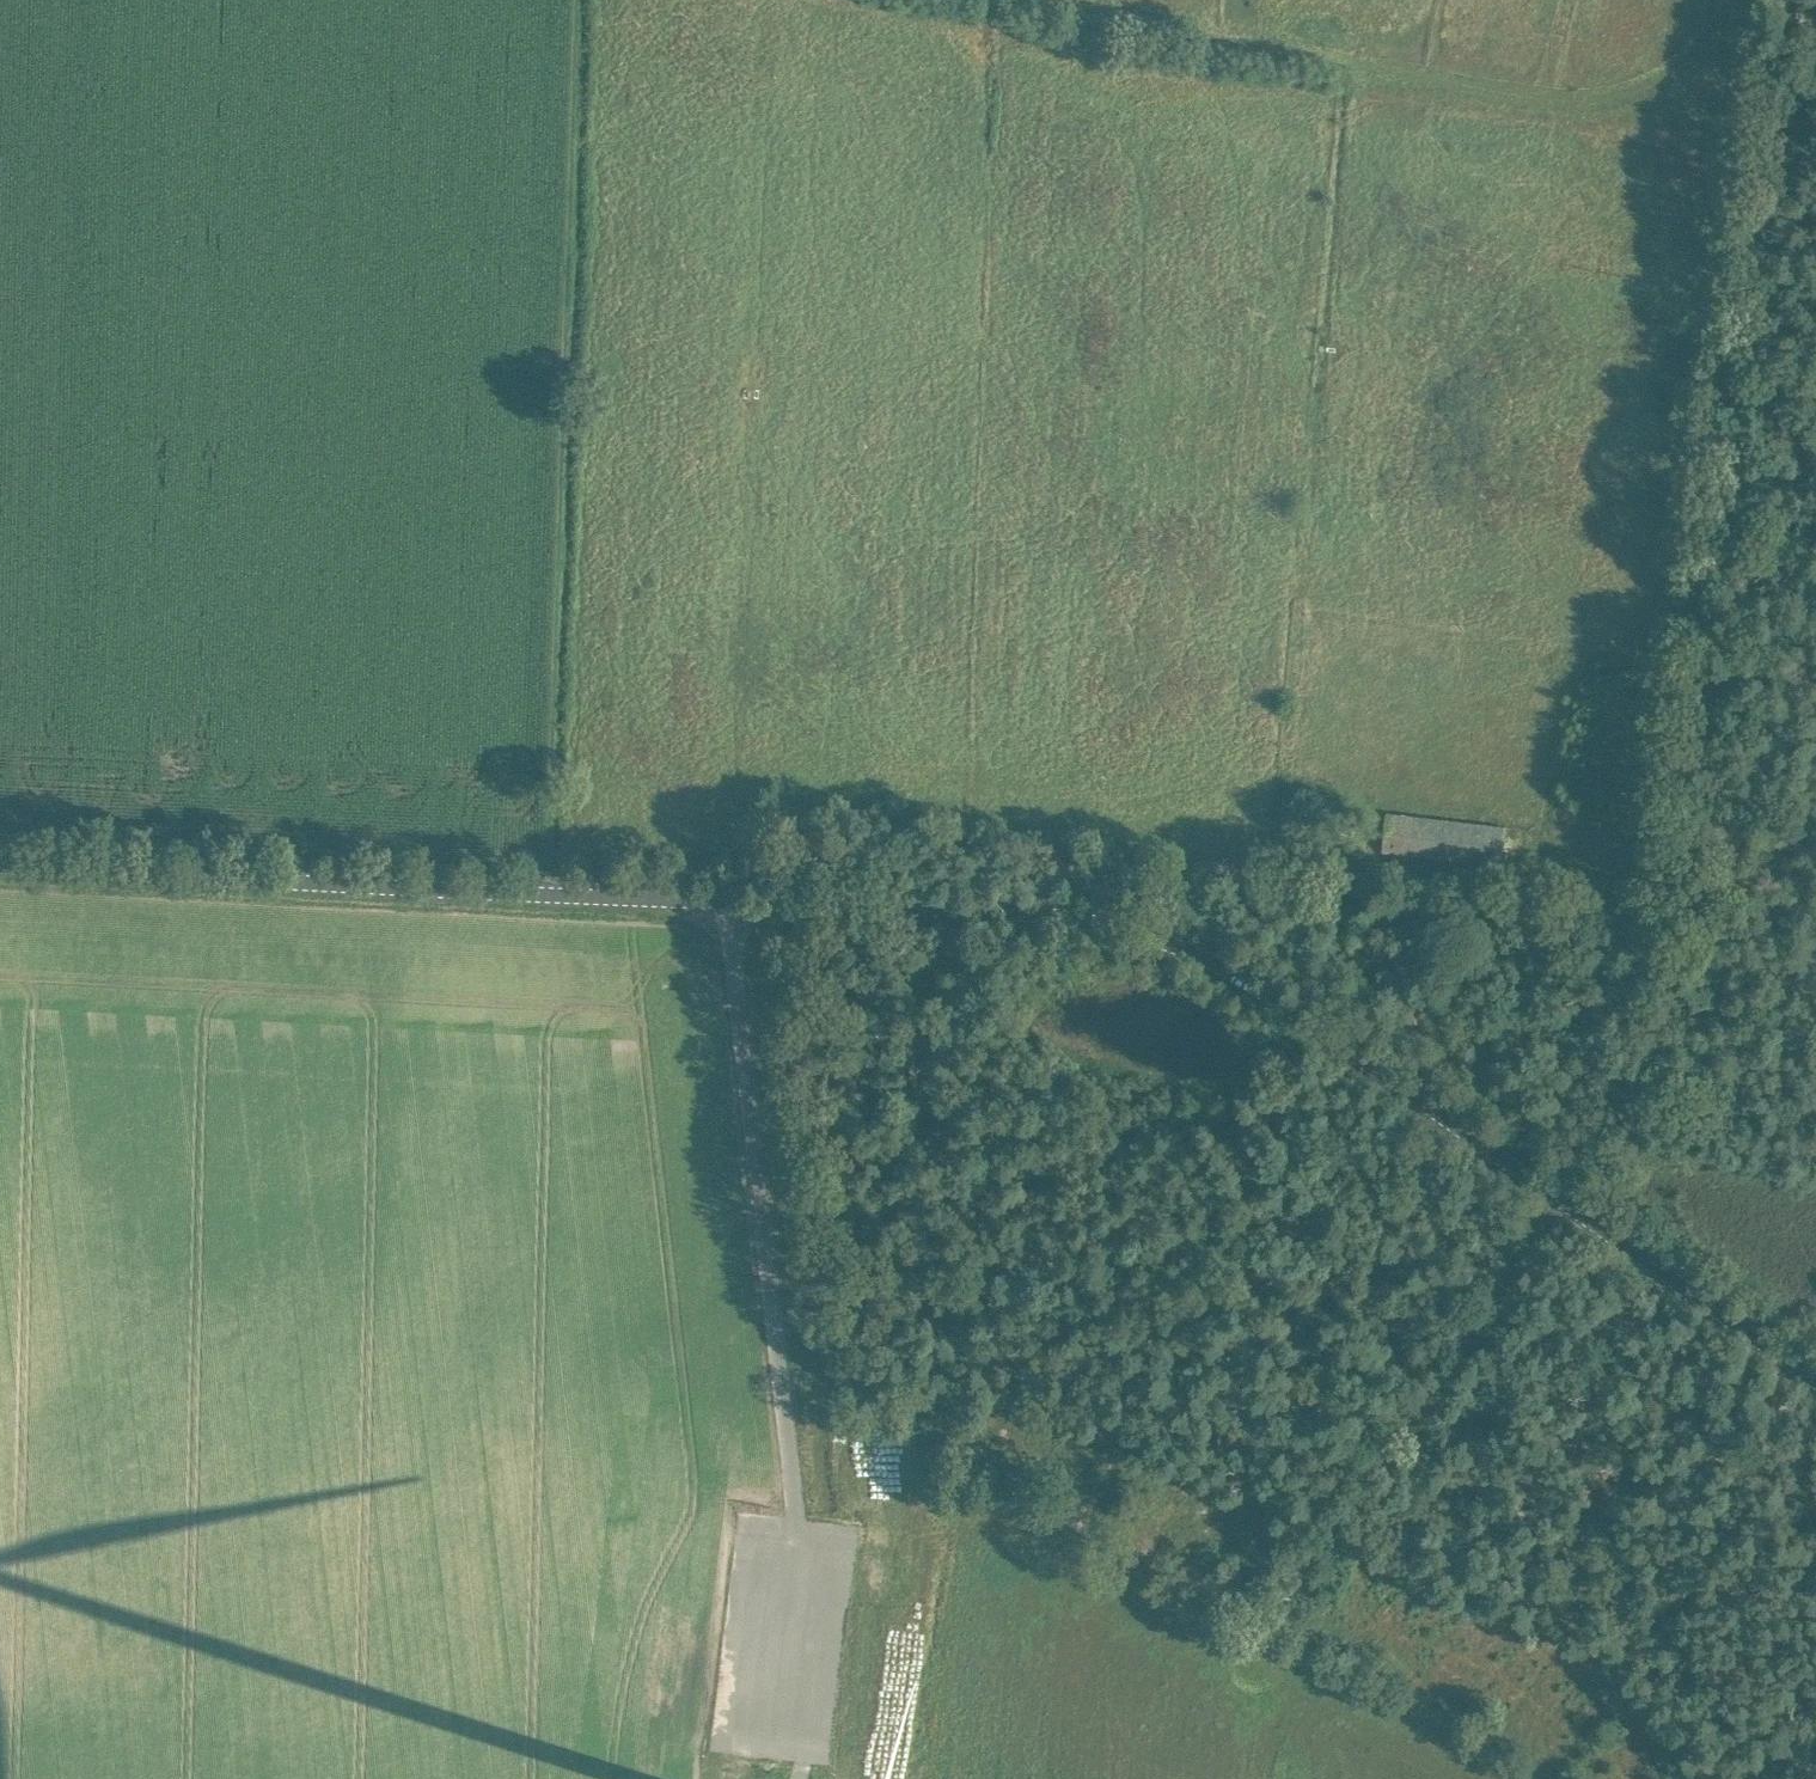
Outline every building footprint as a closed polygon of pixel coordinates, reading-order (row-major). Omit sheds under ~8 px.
[(1514,830),(1392,814),(1389,837),(1445,844),(1444,854),(1509,863),(1514,830)]
